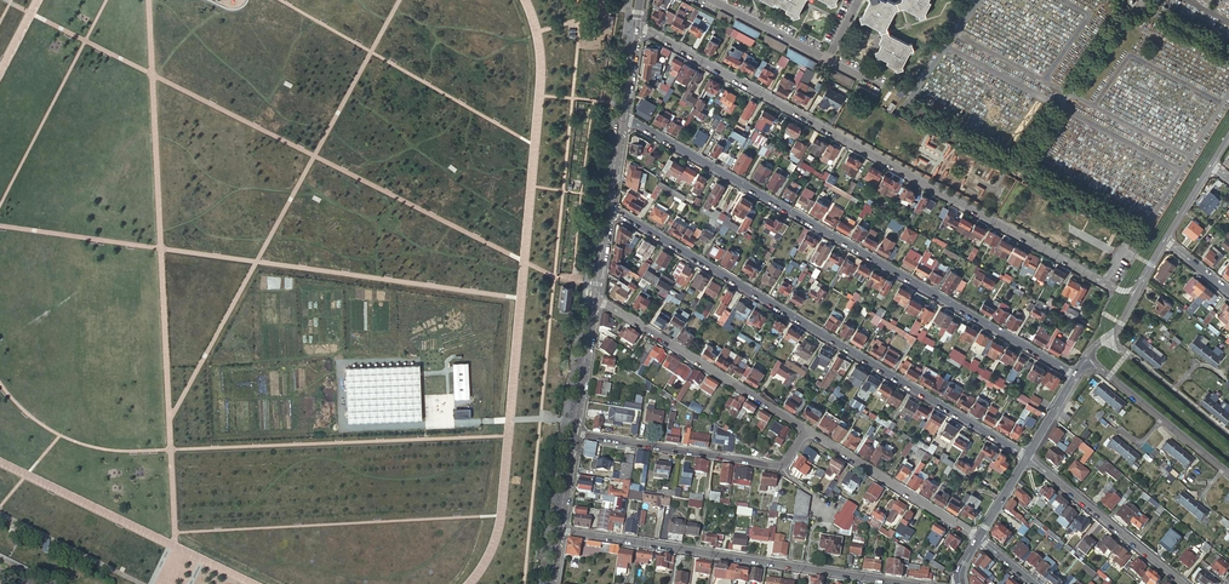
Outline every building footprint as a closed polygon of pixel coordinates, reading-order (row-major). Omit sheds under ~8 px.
[(653,2),(656,3),(667,10),(668,8),(667,8),(669,5),(661,1),(662,0),(654,0),(653,2)] [(775,5),(776,3),(788,9),(786,12),(793,15),(794,19),(801,16),(800,13),(807,0),(764,0),(775,5)] [(896,2),(891,0),(889,0),(888,1),(886,0),(873,0),(865,15),(862,16),(864,23),(868,22),(883,30),(885,37),(882,43),(885,44),(881,51),(877,52),(879,59),(883,58),(890,62),(889,64),(898,69),(899,72),(905,70),(904,67),(913,51),(916,50),(914,43),(910,45),(891,34),(889,28),(899,9),(906,7),(922,15),(922,18),(929,16),(928,12),(933,1),(931,0),(904,0),(896,2)] [(692,6),(683,1),(681,4),(691,9),(692,6)] [(666,20),(671,22),(675,14),(667,10),(656,3),(654,6),(658,8),(656,11),(654,10),(651,16),(655,19),(660,22),(665,14),(668,16),(666,20)] [(699,10),(692,6),(691,9),(693,10),(688,20),(693,22),(694,19),(697,15),(699,10)] [(678,9),(676,12),(677,13),(671,25),(683,31),(686,25),(680,22),(682,18),(680,17),(683,12),(678,9)] [(716,17),(729,24),(732,17),(720,11),(716,17)] [(693,22),(689,29),(695,32),(694,33),(700,36),(703,30),(698,28),(698,27),(696,26),(699,21),(694,19),(693,22)] [(732,25),(758,38),(761,32),(735,19),(732,25)] [(734,28),(727,24),(723,31),(730,35),(734,28)] [(735,37),(739,31),(734,28),(730,35),(735,38),(735,37)] [(750,37),(739,31),(735,37),(747,43),(750,37)] [(787,44),(766,34),(763,41),(783,51),(787,44)] [(713,40),(710,38),(705,48),(705,50),(708,51),(710,51),(713,52),(720,39),(716,36),(713,40)] [(669,56),(671,50),(663,46),(660,51),(669,56)] [(646,47),(642,77),(659,87),(660,82),(654,80),(654,75),(660,76),(661,63),(655,62),(656,61),(656,56),(657,49),(653,48),(650,48),(646,47)] [(814,70),(818,62),(788,48),(785,55),(814,70)] [(744,59),(747,53),(743,50),(739,58),(736,57),(738,54),(735,53),(735,54),(733,54),(732,55),(727,52),(724,58),(737,65),(741,59),(743,61),(744,59)] [(778,62),(785,66),(790,58),(782,54),(778,62)] [(671,85),(684,63),(674,58),(671,62),(673,63),(672,66),(673,67),(672,70),(673,70),(667,82),(668,83),(671,85)] [(743,61),(740,66),(746,68),(753,71),(757,64),(752,62),(752,63),(744,59),(743,61)] [(695,70),(685,64),(679,73),(687,77),(685,80),(688,82),(695,70)] [(760,64),(755,74),(758,76),(764,66),(760,64)] [(797,83),(807,67),(802,64),(793,81),(794,81),(797,83)] [(670,66),(666,65),(662,79),(665,81),(666,81),(670,66)] [(764,66),(758,76),(770,82),(773,77),(772,76),(774,72),(764,66)] [(797,83),(797,84),(800,85),(793,98),(801,102),(802,100),(805,101),(807,100),(807,101),(812,92),(809,90),(807,93),(805,92),(807,89),(809,87),(811,83),(810,82),(816,71),(807,67),(797,83)] [(856,79),(835,69),(831,76),(852,87),(856,79)] [(702,73),(697,70),(681,99),(686,102),(694,106),(698,99),(693,96),(692,97),(690,95),(696,85),(697,85),(700,80),(699,79),(702,73)] [(826,77),(819,73),(817,76),(820,78),(818,82),(817,82),(813,89),(814,89),(818,91),(822,83),(819,81),(821,78),(824,80),(826,77)] [(789,89),(794,81),(793,81),(784,76),(776,90),(787,96),(790,90),(789,89)] [(720,83),(710,78),(698,99),(694,106),(701,110),(706,101),(702,99),(708,88),(715,92),(720,83)] [(660,82),(659,87),(668,91),(671,85),(668,83),(667,86),(663,84),(665,81),(662,79),(660,82)] [(645,82),(639,93),(645,96),(648,92),(651,94),(654,88),(645,82)] [(844,96),(829,87),(820,103),(827,107),(828,104),(832,103),(838,107),(844,96)] [(735,95),(722,88),(716,98),(715,100),(726,106),(725,109),(731,112),(736,104),(732,102),(735,95)] [(902,97),(906,92),(900,88),(897,93),(902,97)] [(671,93),(668,91),(663,99),(667,101),(671,93)] [(656,106),(641,98),(639,103),(641,104),(638,109),(639,113),(649,118),(656,106)] [(757,103),(750,99),(739,118),(746,122),(757,103)] [(892,102),(887,109),(892,112),(897,105),(892,102)] [(701,110),(694,106),(691,111),(693,113),(693,114),(693,116),(696,117),(697,116),(696,118),(702,122),(707,113),(701,110)] [(716,119),(717,119),(719,115),(714,112),(716,108),(712,106),(707,113),(712,116),(716,119)] [(758,122),(750,137),(754,139),(761,127),(767,131),(773,122),(776,116),(764,109),(757,122),(758,122)] [(879,111),(874,109),(866,123),(871,125),(879,111)] [(663,122),(666,124),(672,114),(666,110),(663,115),(659,113),(655,122),(661,126),(663,122)] [(665,127),(663,130),(667,132),(668,129),(677,134),(682,126),(678,124),(680,120),(677,119),(676,122),(672,120),(675,116),(672,114),(666,124),(665,127)] [(683,126),(679,134),(683,136),(687,129),(685,128),(692,116),(689,115),(687,118),(686,120),(683,126)] [(717,119),(716,119),(712,126),(716,128),(720,121),(717,119)] [(716,128),(715,130),(720,133),(726,124),(723,122),(720,121),(716,128)] [(801,128),(790,121),(787,127),(788,128),(785,132),(796,138),(801,128)] [(746,135),(750,129),(738,123),(734,129),(742,133),(746,135)] [(744,141),(747,136),(746,135),(742,133),(734,129),(734,128),(731,133),(744,141)] [(698,129),(692,140),(702,145),(708,135),(698,129)] [(650,143),(636,135),(633,136),(630,151),(632,151),(632,153),(636,153),(637,152),(646,154),(647,148),(650,143)] [(761,135),(758,142),(763,145),(767,147),(769,144),(767,142),(768,139),(761,135)] [(711,153),(718,157),(722,150),(728,139),(723,136),(719,143),(717,142),(711,153)] [(751,143),(761,149),(763,145),(758,142),(754,139),(750,137),(747,136),(744,141),(743,144),(749,147),(751,143)] [(728,139),(722,150),(725,152),(733,139),(729,137),(728,139)] [(822,140),(816,137),(810,147),(821,153),(828,142),(823,139),(822,140)] [(802,142),(797,140),(791,150),(794,152),(793,153),(800,157),(798,160),(793,157),(791,161),(792,161),(797,164),(800,165),(802,161),(804,159),(801,157),(806,147),(801,144),(802,142)] [(767,156),(771,149),(767,147),(763,145),(761,149),(759,153),(763,156),(764,154),(767,156)] [(839,150),(829,145),(821,158),(827,161),(830,156),(834,159),(839,150)] [(775,147),(773,151),(783,156),(787,158),(789,154),(775,147)] [(752,157),(743,152),(734,168),(743,173),(752,157)] [(726,163),(730,156),(725,153),(721,160),(726,163)] [(654,157),(650,154),(645,163),(649,165),(654,157)] [(854,175),(862,161),(856,157),(855,158),(850,155),(846,161),(843,166),(849,169),(848,172),(854,175)] [(726,163),(731,166),(734,158),(730,156),(726,163)] [(672,160),(669,158),(662,170),(665,171),(672,160)] [(684,167),(672,160),(665,171),(671,175),(671,173),(678,177),(684,167)] [(793,172),(797,164),(792,161),(791,164),(788,169),(793,172)] [(772,169),(761,163),(754,175),(765,181),(772,169)] [(635,165),(628,164),(627,174),(625,184),(637,191),(640,176),(641,170),(639,170),(635,169),(635,165)] [(696,172),(686,166),(677,181),(679,182),(682,177),(687,180),(685,182),(689,184),(692,179),(696,172)] [(874,187),(883,172),(872,166),(865,178),(873,183),(872,186),(874,187)] [(826,180),(830,174),(826,171),(824,175),(815,170),(813,173),(826,180)] [(770,186),(778,190),(786,177),(777,172),(770,186)] [(705,176),(699,173),(695,180),(694,183),(696,184),(693,190),(699,193),(704,185),(703,184),(706,178),(704,177),(705,176)] [(902,185),(902,184),(898,182),(898,181),(893,178),(892,179),(885,174),(880,182),(877,188),(894,198),(898,192),(902,185)] [(834,176),(831,183),(833,184),(840,188),(846,192),(848,188),(835,181),(837,177),(834,176)] [(673,189),(659,181),(657,185),(661,188),(662,188),(670,193),(673,189)] [(801,185),(793,181),(790,187),(788,186),(784,193),(794,199),(797,193),(797,192),(801,185)] [(724,186),(716,182),(706,199),(715,204),(724,186)] [(856,186),(851,183),(848,188),(846,192),(851,194),(856,186)] [(657,185),(651,195),(655,198),(661,188),(657,185)] [(905,185),(904,186),(900,193),(899,194),(904,197),(901,202),(907,205),(910,200),(913,201),(915,197),(915,194),(913,193),(913,191),(911,190),(910,188),(905,185)] [(673,189),(670,193),(675,196),(682,200),(683,201),(686,196),(673,189)] [(1220,199),(1222,196),(1219,194),(1217,196),(1210,191),(1200,205),(1210,213),(1221,199),(1220,199)] [(645,202),(628,192),(622,201),(639,211),(645,202)] [(929,197),(923,194),(908,220),(911,221),(917,212),(920,213),(929,197)] [(804,206),(810,209),(815,201),(809,197),(808,199),(801,195),(798,200),(805,204),(804,206)] [(813,211),(817,213),(823,203),(825,198),(820,195),(812,209),(813,210),(813,211)] [(697,208),(701,200),(696,197),(691,205),(697,208)] [(750,207),(753,203),(742,197),(737,206),(736,205),(732,211),(744,218),(750,208),(750,207)] [(680,202),(677,207),(681,210),(685,203),(681,201),(680,202)] [(668,208),(658,202),(656,206),(666,211),(668,208)] [(865,213),(870,205),(866,202),(861,211),(865,213)] [(823,203),(817,213),(820,215),(821,214),(822,215),(828,206),(823,203)] [(656,206),(655,205),(649,214),(663,222),(665,218),(667,219),(670,214),(666,211),(656,206)] [(825,219),(836,225),(841,215),(838,213),(841,208),(834,205),(829,213),(825,219)] [(717,218),(721,212),(715,209),(713,212),(702,206),(699,210),(707,215),(709,216),(716,220),(717,218)] [(1039,213),(1035,210),(1032,216),(1028,214),(1024,221),(1025,222),(1035,227),(1046,208),(1043,206),(1039,213)] [(739,227),(737,230),(741,232),(744,228),(745,229),(752,218),(753,218),(756,212),(756,211),(750,207),(750,208),(744,218),(739,227)] [(949,210),(944,207),(940,215),(944,218),(949,210)] [(939,226),(943,228),(946,223),(956,228),(959,222),(952,218),(955,213),(949,210),(944,218),(939,226)] [(677,215),(668,230),(673,233),(674,232),(680,236),(686,227),(688,223),(683,221),(684,219),(677,215)] [(723,221),(721,223),(723,224),(729,227),(736,232),(737,230),(739,227),(729,221),(731,218),(726,215),(723,221)] [(715,229),(719,231),(723,224),(721,223),(716,220),(709,216),(708,218),(707,220),(716,226),(715,229)] [(783,234),(789,225),(781,221),(781,220),(778,218),(777,219),(776,218),(774,221),(768,217),(765,223),(766,224),(775,229),(783,234)] [(902,223),(892,217),(887,226),(897,231),(902,223)] [(972,223),(962,217),(959,222),(956,228),(955,229),(965,235),(963,240),(966,241),(969,236),(972,230),(969,229),(972,223)] [(837,225),(849,232),(855,221),(849,218),(847,220),(845,218),(842,222),(840,221),(837,225)] [(1192,219),(1184,230),(1190,235),(1194,239),(1203,228),(1192,219)] [(723,224),(719,231),(724,234),(729,227),(723,224)] [(773,232),(775,229),(766,224),(764,227),(765,229),(772,233),(773,232)] [(986,230),(975,224),(972,230),(969,236),(974,239),(976,237),(981,240),(986,230)] [(867,230),(858,225),(852,235),(861,240),(867,230)] [(618,228),(616,243),(622,247),(630,252),(638,238),(634,236),(630,244),(626,242),(632,232),(621,226),(618,228)] [(700,231),(698,235),(708,241),(713,233),(703,226),(700,231)] [(916,237),(919,232),(907,226),(901,236),(911,242),(913,242),(916,237)] [(681,237),(693,244),(698,235),(700,231),(697,229),(696,232),(697,232),(696,234),(693,233),(691,237),(689,235),(692,230),(687,227),(681,237)] [(809,229),(805,227),(797,240),(801,242),(806,234),(809,229)] [(744,236),(750,239),(754,233),(748,230),(744,236)] [(865,242),(875,248),(878,242),(873,239),(873,237),(872,237),(872,236),(871,235),(872,233),(869,231),(864,239),(863,238),(860,244),(862,246),(865,242)] [(998,246),(1001,240),(999,239),(1000,238),(990,232),(985,240),(993,245),(992,247),(996,249),(998,246)] [(813,238),(806,234),(801,242),(799,247),(798,248),(802,251),(807,244),(809,245),(810,244),(814,246),(817,240),(813,238)] [(894,245),(896,241),(886,235),(878,249),(888,255),(889,255),(894,245)] [(947,244),(934,236),(932,240),(945,247),(947,244)] [(655,246),(644,240),(637,251),(648,257),(655,246)] [(1013,246),(1001,240),(998,246),(996,249),(994,253),(1004,259),(1008,252),(1009,252),(1013,246)] [(616,243),(614,259),(620,263),(622,247),(616,243)] [(709,252),(720,259),(725,250),(720,247),(721,245),(719,243),(718,246),(715,244),(714,243),(709,252)] [(823,246),(819,244),(813,254),(815,255),(818,251),(824,255),(829,247),(824,244),(823,246)] [(731,247),(728,245),(726,248),(728,249),(721,261),(731,267),(738,255),(730,250),(731,247)] [(790,254),(793,256),(798,248),(799,247),(795,245),(790,254)] [(893,258),(897,251),(896,250),(897,247),(894,245),(889,255),(893,258)] [(1027,252),(1015,246),(1012,251),(1015,253),(1014,255),(1018,257),(1019,256),(1022,258),(1022,256),(1024,258),(1027,252)] [(622,247),(620,263),(623,265),(626,253),(628,255),(630,252),(622,247)] [(910,247),(903,260),(914,267),(922,253),(915,249),(914,250),(910,247)] [(958,255),(945,247),(943,251),(956,258),(958,255)] [(1203,257),(1211,263),(1220,252),(1213,247),(1211,249),(1210,248),(1203,257)] [(968,258),(972,261),(978,250),(974,248),(968,258)] [(666,267),(672,256),(662,250),(655,261),(659,263),(656,267),(660,269),(662,265),(666,267)] [(764,258),(768,260),(772,252),(769,251),(769,250),(764,258)] [(931,253),(926,250),(916,268),(927,275),(930,270),(931,271),(936,263),(933,261),(931,264),(926,261),(928,258),(931,253)] [(838,255),(831,251),(828,257),(823,265),(827,267),(829,263),(836,268),(837,268),(843,258),(843,257),(838,255)] [(1220,252),(1211,263),(1215,266),(1224,255),(1220,252)] [(1034,257),(1028,254),(1023,263),(1027,265),(1025,267),(1023,266),(1020,273),(1024,275),(1027,270),(1032,273),(1035,269),(1035,268),(1038,263),(1037,262),(1039,258),(1035,256),(1034,257)] [(755,259),(750,256),(748,258),(742,268),(754,274),(758,269),(756,267),(758,264),(754,261),(755,259)] [(845,259),(843,258),(837,268),(839,269),(845,259)] [(862,260),(858,258),(854,265),(856,266),(858,267),(860,264),(862,260)] [(620,263),(614,259),(612,271),(618,273),(618,274),(623,275),(623,271),(631,275),(631,274),(634,276),(636,273),(623,265),(620,263)] [(856,266),(854,265),(853,264),(854,262),(848,259),(847,261),(845,259),(839,269),(837,272),(839,274),(840,274),(841,272),(843,273),(845,271),(848,273),(849,271),(852,273),(855,268),(856,266)] [(938,281),(942,283),(952,267),(948,264),(947,265),(946,265),(945,264),(944,264),(943,263),(942,263),(942,262),(942,261),(941,261),(938,259),(936,263),(931,271),(929,276),(938,281)] [(1161,269),(1159,271),(1155,276),(1163,282),(1175,267),(1166,259),(1159,268),(1161,269)] [(800,265),(791,260),(789,262),(793,265),(803,270),(805,266),(807,263),(802,261),(800,265)] [(647,269),(650,264),(644,261),(637,273),(639,275),(642,276),(647,269)] [(673,275),(677,278),(679,275),(685,265),(685,264),(681,261),(673,275)] [(780,268),(770,262),(761,279),(771,284),(780,268)] [(789,262),(785,270),(789,273),(793,265),(789,262)] [(1036,281),(1039,275),(1046,278),(1049,274),(1051,275),(1054,270),(1041,262),(1032,278),(1036,281)] [(975,265),(972,263),(967,272),(971,274),(975,265)] [(870,270),(860,264),(858,267),(858,268),(863,272),(862,273),(864,274),(863,276),(866,278),(870,270)] [(688,266),(685,265),(679,275),(677,278),(676,280),(685,286),(692,274),(690,272),(692,269),(691,268),(688,266)] [(805,266),(803,270),(806,272),(810,275),(813,271),(805,266)] [(1051,275),(1048,281),(1054,285),(1057,279),(1061,281),(1063,278),(1066,274),(1055,268),(1054,270),(1051,275)] [(659,277),(647,269),(642,276),(653,283),(655,284),(659,278),(659,277)] [(811,276),(812,276),(816,278),(820,271),(816,269),(811,276)] [(806,272),(803,270),(798,278),(798,279),(801,281),(806,272)] [(998,277),(985,270),(982,274),(984,275),(981,280),(992,287),(998,277)] [(952,292),(961,277),(951,271),(942,286),(952,292)] [(879,276),(873,272),(868,281),(872,284),(874,281),(880,285),(883,280),(884,277),(880,275),(879,276)] [(708,279),(698,273),(693,282),(703,288),(708,279)] [(659,277),(659,278),(671,285),(673,281),(661,274),(659,277)] [(642,276),(638,284),(643,287),(646,282),(650,285),(651,286),(653,283),(642,276)] [(778,288),(788,294),(798,279),(798,278),(796,276),(791,285),(783,280),(778,288)] [(1197,294),(1198,295),(1205,287),(1192,276),(1182,289),(1194,298),(1197,294)] [(661,288),(668,293),(670,289),(672,287),(670,286),(671,285),(659,278),(655,284),(661,288)] [(813,283),(807,293),(821,300),(827,290),(824,289),(826,286),(822,284),(820,287),(817,284),(819,280),(816,278),(813,283)] [(892,282),(886,279),(885,281),(882,286),(877,296),(878,296),(879,295),(881,296),(883,292),(885,293),(892,282)] [(963,291),(966,281),(961,279),(957,289),(963,291)] [(1081,285),(1071,279),(1063,293),(1073,299),(1081,285)] [(622,301),(630,287),(628,286),(618,280),(615,284),(616,284),(610,293),(611,294),(610,296),(617,300),(618,298),(622,301)] [(630,287),(634,290),(638,284),(631,280),(628,286),(630,287)] [(716,284),(711,281),(705,292),(715,297),(721,287),(720,285),(717,283),(716,284)] [(569,285),(562,283),(558,308),(568,309),(571,289),(569,288),(569,285)] [(1087,288),(1081,285),(1073,299),(1071,302),(1078,306),(1087,288)] [(911,293),(900,287),(894,298),(905,305),(908,300),(909,298),(911,293)] [(1024,292),(1016,287),(1014,290),(1015,293),(1022,296),(1024,292)] [(1205,287),(1198,295),(1204,300),(1207,296),(1209,298),(1213,293),(1205,287)] [(665,298),(668,293),(661,288),(657,294),(665,298)] [(843,294),(833,288),(832,291),(841,296),(843,294)] [(681,300),(685,293),(681,291),(679,295),(670,289),(668,293),(681,300)] [(790,297),(801,304),(807,293),(806,292),(805,293),(799,289),(798,290),(796,289),(795,292),(794,291),(790,297)] [(645,292),(642,290),(634,303),(634,304),(633,304),(634,306),(637,308),(639,307),(640,307),(640,306),(645,309),(650,301),(646,298),(649,294),(645,292)] [(719,301),(720,302),(715,311),(716,311),(721,314),(727,304),(726,304),(733,293),(728,290),(723,298),(721,297),(720,300),(719,301)] [(859,293),(855,291),(851,298),(855,300),(859,293)] [(681,300),(668,293),(665,298),(664,299),(668,302),(670,299),(678,304),(681,300)] [(1217,296),(1213,293),(1209,298),(1207,296),(1204,300),(1208,303),(1211,303),(1217,296)] [(714,305),(701,296),(698,301),(694,308),(696,310),(697,311),(704,315),(707,317),(714,305)] [(1008,298),(1005,296),(1001,302),(994,315),(1004,321),(1010,310),(1009,308),(1010,305),(1007,303),(1008,301),(1006,300),(1008,298)] [(1160,296),(1156,300),(1159,303),(1154,309),(1163,316),(1172,306),(1160,296)] [(847,307),(851,309),(855,302),(852,299),(847,307)] [(922,305),(911,299),(907,306),(906,308),(915,314),(917,315),(919,310),(922,305)] [(980,308),(994,315),(1001,302),(995,299),(993,303),(985,299),(980,308)] [(747,305),(738,300),(731,312),(722,326),(731,331),(733,327),(729,324),(736,314),(735,313),(736,311),(745,317),(751,308),(750,307),(748,305),(747,305)] [(1043,302),(1038,300),(1035,304),(1030,312),(1043,319),(1046,313),(1039,309),(1043,302)] [(1030,312),(1035,304),(1030,302),(1026,309),(1030,312)] [(931,307),(925,304),(919,315),(922,317),(921,319),(927,322),(928,321),(929,321),(934,312),(929,309),(931,307)] [(1068,307),(1069,306),(1065,304),(1060,312),(1064,314),(1065,313),(1068,307)] [(869,309),(864,306),(860,313),(865,316),(867,312),(869,309)] [(1068,307),(1065,313),(1075,319),(1079,313),(1068,307)] [(683,311),(678,308),(671,320),(682,327),(685,321),(679,317),(683,311)] [(721,315),(717,323),(722,326),(731,312),(726,308),(722,315),(721,315)] [(748,318),(754,310),(751,308),(745,317),(748,318)] [(879,308),(876,313),(882,317),(886,311),(882,309),(881,310),(879,308)] [(876,313),(869,309),(867,312),(874,316),(873,317),(880,321),(882,317),(876,313)] [(766,317),(754,310),(748,318),(745,323),(747,325),(748,323),(752,326),(754,324),(760,327),(760,326),(762,326),(763,323),(763,321),(766,317)] [(841,315),(834,310),(825,324),(835,329),(841,320),(840,320),(842,317),(841,315)] [(951,316),(939,310),(931,325),(932,325),(934,323),(935,324),(937,321),(945,326),(951,316)] [(1004,321),(1007,323),(1012,314),(1013,311),(1010,310),(1004,321)] [(1216,312),(1213,310),(1206,319),(1209,321),(1216,312)] [(667,321),(668,321),(670,318),(660,311),(654,321),(664,326),(667,321)] [(704,315),(697,311),(695,315),(702,319),(704,315)] [(1012,314),(1007,323),(1017,329),(1022,319),(1019,317),(1015,315),(1012,314)] [(601,316),(599,332),(605,333),(606,329),(607,330),(611,330),(612,327),(616,327),(616,324),(612,323),(613,320),(610,319),(611,318),(608,317),(601,316)] [(896,331),(899,326),(896,325),(892,322),(882,317),(880,321),(878,324),(883,327),(884,324),(893,329),(892,331),(895,332),(896,331)] [(786,325),(776,319),(772,327),(781,332),(786,325)] [(911,329),(909,332),(916,337),(922,340),(925,335),(927,332),(922,329),(919,333),(917,332),(921,323),(916,320),(911,329)] [(948,329),(946,328),(940,340),(942,341),(943,340),(944,341),(947,334),(950,330),(952,332),(953,332),(958,323),(953,320),(948,329)] [(1075,340),(1083,325),(1077,322),(1065,343),(1063,346),(1070,350),(1075,341),(1075,340)] [(845,335),(848,337),(854,328),(845,323),(839,332),(842,334),(841,336),(844,337),(845,335)] [(1208,327),(1215,332),(1217,329),(1211,324),(1208,327)] [(977,331),(966,325),(962,332),(959,337),(964,340),(966,338),(971,341),(973,336),(974,336),(977,331)] [(1033,339),(1046,347),(1049,340),(1047,339),(1049,335),(1042,331),(1044,327),(1040,325),(1037,330),(1033,339)] [(916,337),(909,332),(904,329),(899,326),(896,331),(904,335),(905,337),(909,339),(913,342),(916,337)] [(789,327),(784,336),(789,340),(789,339),(795,342),(796,339),(797,340),(801,334),(789,327)] [(1063,346),(1065,343),(1056,337),(1060,329),(1057,327),(1056,329),(1049,340),(1046,347),(1049,348),(1059,354),(1061,351),(1061,350),(1063,346)] [(676,337),(680,331),(675,328),(671,334),(676,337)] [(858,343),(864,347),(868,341),(865,339),(867,336),(860,331),(861,330),(858,328),(851,339),(855,342),(854,343),(857,345),(858,343)] [(1029,337),(1033,339),(1037,330),(1034,328),(1029,337)] [(611,341),(615,343),(619,337),(623,331),(619,329),(614,337),(611,341)] [(686,330),(684,333),(680,340),(688,345),(694,336),(686,330)] [(626,333),(623,331),(619,337),(625,341),(626,341),(633,346),(638,337),(628,331),(626,333)] [(745,340),(758,348),(760,345),(740,332),(738,336),(745,340)] [(993,341),(980,333),(972,346),(974,347),(975,345),(983,349),(982,350),(986,353),(993,341)] [(1190,345),(1203,356),(1210,348),(1200,340),(1202,337),(1199,334),(1190,345)] [(922,340),(932,346),(934,342),(934,341),(925,335),(922,340)] [(1131,347),(1145,357),(1152,349),(1142,341),(1144,338),(1141,336),(1131,347)] [(1176,336),(1173,339),(1179,344),(1182,341),(1176,336)] [(870,350),(880,357),(881,356),(887,346),(883,344),(884,343),(882,341),(880,340),(879,342),(874,339),(871,344),(873,345),(870,350)] [(605,353),(604,353),(612,358),(612,359),(612,358),(613,357),(611,355),(616,347),(614,345),(615,343),(611,341),(610,340),(609,342),(607,340),(600,350),(605,353)] [(799,349),(797,353),(807,359),(815,346),(804,340),(800,347),(799,346),(798,348),(799,349)] [(1004,347),(993,341),(986,353),(996,359),(1000,353),(1004,347)] [(1174,342),(1169,349),(1172,351),(1177,344),(1174,342)] [(722,350),(722,349),(718,347),(714,353),(710,351),(712,348),(707,345),(701,354),(711,359),(715,354),(718,356),(722,350)] [(887,346),(881,356),(883,358),(890,347),(887,345),(887,346)] [(649,357),(655,348),(650,346),(645,354),(649,357)] [(1061,350),(1061,351),(1067,355),(1070,350),(1063,346),(1061,350)] [(818,363),(825,367),(830,360),(831,360),(830,359),(833,354),(822,347),(819,353),(818,353),(811,364),(810,365),(810,366),(815,369),(818,363)] [(900,354),(890,347),(883,358),(894,365),(900,354)] [(953,347),(948,356),(962,364),(966,357),(967,355),(953,347)] [(659,351),(655,348),(649,357),(662,365),(667,356),(664,354),(665,353),(660,350),(659,351)] [(1017,355),(1006,348),(999,360),(1008,365),(1009,362),(1012,364),(1017,355)] [(1210,348),(1203,356),(1216,366),(1225,356),(1221,353),(1219,355),(1210,348)] [(1152,349),(1145,357),(1158,368),(1166,357),(1163,354),(1161,356),(1152,349)] [(718,356),(715,360),(726,367),(733,357),(729,354),(728,356),(725,355),(726,353),(722,350),(718,356)] [(636,372),(639,373),(649,357),(645,354),(643,353),(637,362),(641,365),(636,372)] [(736,355),(728,369),(733,372),(734,371),(740,375),(743,369),(742,369),(745,364),(740,361),(742,358),(736,355)] [(851,363),(838,356),(837,356),(829,369),(821,383),(819,386),(823,388),(833,373),(834,373),(838,366),(842,368),(846,371),(851,363)] [(1026,360),(1020,356),(1011,372),(1016,374),(1019,368),(1020,368),(1022,365),(1023,365),(1026,360)] [(603,357),(602,365),(611,366),(612,358),(612,359),(612,358),(603,357)] [(683,360),(678,357),(675,360),(670,357),(665,363),(667,365),(668,364),(670,365),(667,370),(673,374),(679,364),(680,364),(683,360)] [(966,357),(962,364),(975,371),(979,365),(966,357)] [(784,364),(778,360),(772,370),(776,373),(777,371),(787,377),(783,383),(788,386),(795,376),(797,372),(784,364)] [(801,368),(787,360),(784,364),(797,372),(800,374),(804,376),(808,369),(802,365),(801,368)] [(906,360),(904,364),(900,370),(906,373),(911,363),(906,360)] [(1029,371),(1033,364),(1029,361),(1025,368),(1029,371)] [(453,363),(455,394),(470,393),(468,363),(453,363)] [(906,373),(916,379),(919,374),(922,369),(911,363),(906,373)] [(979,365),(975,371),(983,376),(989,379),(992,374),(993,371),(980,363),(979,365)] [(938,373),(925,365),(924,365),(922,369),(919,374),(922,375),(922,374),(926,376),(928,373),(931,374),(932,373),(936,376),(938,373)] [(1045,371),(1034,365),(1028,375),(1039,381),(1042,376),(1045,371)] [(422,366),(348,368),(349,424),(424,421),(422,366)] [(673,376),(670,380),(673,383),(674,383),(677,379),(684,383),(690,372),(691,371),(688,369),(687,370),(680,366),(673,376)] [(745,370),(743,374),(746,377),(745,378),(756,385),(759,380),(758,379),(762,372),(752,366),(751,369),(747,366),(745,370)] [(860,384),(867,373),(856,366),(848,378),(853,381),(858,383),(856,387),(858,388),(860,385),(860,384)] [(1062,374),(1049,367),(1041,381),(1054,388),(1062,374)] [(686,384),(693,374),(690,372),(684,383),(686,384)] [(700,383),(703,378),(694,372),(687,383),(692,385),(693,383),(698,386),(700,383)] [(924,383),(930,387),(936,377),(936,376),(932,373),(931,374),(928,373),(926,376),(922,374),(922,375),(919,381),(924,384),(924,383)] [(992,374),(989,379),(1002,387),(1004,384),(1005,382),(992,374)] [(873,393),(880,381),(870,375),(863,386),(873,393)] [(952,380),(943,395),(955,401),(960,391),(956,389),(953,393),(951,391),(953,387),(952,386),(954,382),(956,383),(959,377),(955,375),(952,380)] [(936,377),(930,387),(940,392),(946,383),(936,377)] [(940,392),(943,395),(952,380),(949,378),(946,383),(940,392)] [(670,380),(662,392),(667,395),(670,391),(668,390),(673,383),(670,380)] [(718,387),(706,380),(703,385),(700,390),(712,397),(714,393),(715,393),(718,387)] [(609,392),(609,391),(611,383),(604,382),(603,384),(597,383),(596,395),(606,397),(607,392),(609,392)] [(892,389),(882,383),(876,392),(880,395),(884,398),(884,399),(885,400),(892,389)] [(1004,384),(1002,387),(1005,388),(1011,392),(1015,395),(1017,391),(1004,384)] [(1107,403),(1114,394),(1101,384),(1093,394),(1096,397),(1098,395),(1107,403)] [(688,390),(684,388),(678,396),(676,400),(680,403),(688,390)] [(903,395),(893,389),(887,399),(897,405),(903,395)] [(834,390),(832,394),(835,396),(840,399),(842,395),(838,392),(834,390)] [(1200,402),(1214,413),(1220,405),(1210,397),(1212,394),(1209,391),(1200,402)] [(667,395),(662,392),(660,395),(665,398),(664,399),(665,400),(666,399),(671,402),(672,398),(667,395)] [(966,394),(962,392),(956,402),(967,409),(973,399),(968,396),(968,398),(965,396),(966,394)] [(1011,392),(1009,395),(1007,399),(1011,402),(1014,397),(1015,395),(1011,392)] [(835,396),(832,394),(831,393),(827,400),(831,403),(835,396)] [(796,398),(790,394),(787,398),(784,403),(794,410),(793,412),(798,415),(805,404),(796,398)] [(1021,394),(1020,397),(1021,398),(1029,402),(1031,399),(1021,394)] [(1042,399),(1034,394),(1029,402),(1037,407),(1042,399)] [(1126,405),(1114,394),(1107,403),(1116,410),(1115,412),(1118,415),(1126,405)] [(641,410),(643,396),(637,395),(635,404),(625,402),(624,408),(641,410)] [(989,401),(980,396),(977,400),(971,411),(981,417),(988,407),(989,404),(987,404),(989,401)] [(914,414),(919,405),(909,399),(901,411),(906,415),(904,418),(909,421),(912,417),(914,414)] [(738,415),(737,414),(743,403),(739,400),(738,401),(736,400),(734,403),(729,400),(724,409),(729,413),(730,416),(735,419),(738,415)] [(847,404),(844,402),(839,410),(843,412),(847,404)] [(1040,415),(1043,411),(1029,402),(1026,406),(1031,409),(1040,415)] [(693,403),(689,409),(700,416),(703,410),(693,403)] [(648,404),(645,422),(649,423),(650,421),(661,423),(663,412),(653,410),(654,405),(648,404)] [(756,411),(746,404),(739,414),(744,417),(747,413),(752,416),(756,411)] [(996,408),(991,405),(983,418),(993,424),(996,418),(992,415),(996,408)] [(1214,413),(1226,423),(1228,420),(1228,412),(1220,405),(1214,413)] [(914,414),(912,417),(915,419),(917,416),(920,418),(923,414),(925,416),(929,411),(920,406),(914,414)] [(1026,406),(1020,417),(1012,430),(1019,434),(1025,423),(1033,427),(1037,419),(1030,415),(1029,416),(1028,415),(1031,409),(1026,406)] [(595,414),(594,418),(603,419),(614,421),(614,419),(626,421),(626,419),(630,420),(631,416),(627,416),(628,411),(616,410),(615,408),(613,407),(612,412),(612,415),(611,416),(595,414)] [(811,411),(806,408),(802,415),(807,418),(808,417),(816,422),(822,412),(814,407),(811,411)] [(456,419),(471,418),(471,408),(455,409),(456,419)] [(853,416),(857,419),(861,412),(857,410),(853,416)] [(827,411),(818,426),(828,432),(830,428),(833,430),(840,418),(827,411)] [(761,426),(765,429),(771,420),(760,413),(757,419),(763,423),(761,426)] [(942,419),(932,413),(926,422),(924,425),(927,427),(925,430),(933,434),(942,419)] [(887,428),(891,421),(888,419),(886,422),(877,416),(874,420),(885,427),(887,428)] [(1002,416),(996,426),(1002,429),(1009,432),(1015,422),(1010,419),(1007,424),(1004,423),(1007,418),(1002,416)] [(1102,418),(1100,421),(1107,427),(1109,424),(1102,418)] [(614,421),(603,419),(602,420),(594,419),(593,430),(600,431),(600,426),(602,426),(611,427),(611,424),(621,425),(622,423),(614,421)] [(668,420),(667,429),(668,430),(666,441),(678,443),(680,429),(671,427),(672,420),(668,420)] [(847,424),(840,420),(838,424),(844,428),(847,424)] [(896,424),(891,421),(887,428),(892,431),(896,424)] [(1076,428),(1082,433),(1086,429),(1081,425),(1083,423),(1081,421),(1076,428)] [(951,440),(958,429),(947,423),(941,433),(943,434),(951,440)] [(844,428),(838,424),(832,434),(841,440),(847,430),(844,428)] [(871,426),(866,433),(870,436),(875,429),(871,426)] [(728,446),(729,441),(727,441),(728,436),(725,435),(725,433),(717,428),(716,438),(713,437),(712,443),(724,445),(728,446)] [(784,440),(787,436),(790,432),(784,428),(781,433),(777,430),(775,434),(778,437),(774,443),(780,447),(784,440)] [(849,432),(850,432),(858,437),(860,434),(851,428),(849,432)] [(887,428),(885,432),(892,436),(894,432),(892,431),(887,428)] [(1066,453),(1069,448),(1060,443),(1065,434),(1055,428),(1052,433),(1049,439),(1066,453)] [(858,437),(850,432),(844,442),(849,445),(854,448),(860,438),(858,437)] [(902,433),(900,436),(908,441),(913,444),(915,441),(902,433)] [(690,435),(689,444),(695,445),(701,446),(702,446),(708,447),(709,441),(708,441),(709,437),(704,436),(704,434),(698,434),(697,439),(696,438),(696,436),(690,435)] [(949,443),(951,440),(943,434),(941,438),(949,443)] [(968,441),(969,440),(959,434),(953,443),(963,449),(968,441)] [(871,447),(874,449),(879,442),(869,436),(867,438),(874,442),(871,447)] [(1083,443),(1078,438),(1076,437),(1073,441),(1074,443),(1069,448),(1066,453),(1071,457),(1079,448),(1083,443)] [(1112,448),(1121,455),(1128,447),(1116,437),(1107,447),(1111,450),(1112,448)] [(859,452),(869,458),(874,449),(871,447),(874,442),(867,438),(859,452)] [(915,441),(913,444),(919,448),(926,452),(929,447),(916,439),(915,441)] [(1176,458),(1182,450),(1170,440),(1162,450),(1165,453),(1166,451),(1176,458)] [(586,441),(583,457),(593,459),(594,456),(596,443),(586,441)] [(913,444),(908,441),(900,454),(905,457),(910,449),(913,444)] [(972,444),(968,441),(963,449),(966,451),(967,451),(972,444)] [(963,449),(953,443),(952,446),(962,452),(963,449)] [(1095,452),(1083,443),(1079,448),(1087,454),(1081,461),(1085,464),(1095,452)] [(892,452),(879,444),(871,458),(873,459),(873,461),(879,464),(884,455),(889,458),(891,457),(893,455),(892,452)] [(919,448),(913,444),(910,449),(916,453),(919,448)] [(936,447),(931,444),(929,447),(926,452),(930,454),(931,455),(936,447)] [(991,450),(984,445),(971,466),(970,467),(974,469),(976,466),(978,461),(980,462),(986,454),(992,458),(996,451),(992,449),(991,450)] [(1128,447),(1121,455),(1131,463),(1129,465),(1133,467),(1141,458),(1128,447)] [(808,448),(801,458),(811,465),(818,454),(808,448)] [(926,452),(919,448),(916,453),(915,455),(921,459),(923,457),(926,452)] [(1055,448),(1046,458),(1057,467),(1065,456),(1055,448)] [(1195,460),(1182,450),(1176,458),(1185,466),(1184,467),(1187,470),(1195,460)] [(640,483),(645,483),(648,463),(645,462),(647,452),(636,451),(634,464),(643,465),(640,483)] [(943,453),(939,460),(948,465),(952,468),(954,464),(946,459),(948,456),(943,453)] [(1006,457),(1000,453),(995,462),(992,461),(989,466),(992,468),(1001,473),(1003,472),(1008,463),(1005,461),(1005,460),(1006,457)] [(632,463),(634,456),(624,454),(623,462),(632,463)] [(811,465),(801,458),(794,469),(795,470),(803,475),(806,477),(810,470),(808,469),(811,465)] [(622,480),(629,481),(632,465),(598,459),(593,459),(591,468),(608,471),(609,463),(621,465),(619,475),(614,474),(613,479),(621,480),(622,480)] [(694,464),(693,471),(703,472),(703,476),(706,476),(708,462),(695,459),(694,464)] [(954,464),(952,468),(965,476),(970,467),(971,466),(966,463),(965,464),(958,459),(954,464)] [(1102,459),(1096,467),(1099,470),(1105,462),(1102,459)] [(844,467),(834,461),(826,473),(826,474),(825,475),(830,478),(833,473),(838,476),(844,467)] [(1076,461),(1069,470),(1082,481),(1090,472),(1076,461)] [(655,462),(653,473),(653,478),(664,479),(664,475),(667,476),(669,465),(655,462)] [(1123,475),(1107,462),(1099,472),(1104,476),(1107,472),(1118,482),(1123,475)] [(682,463),(679,483),(690,485),(692,471),(687,470),(687,464),(682,463)] [(901,463),(894,474),(901,478),(904,474),(906,475),(910,468),(903,464),(901,463)] [(735,467),(734,479),(737,479),(736,484),(749,486),(752,470),(741,468),(741,465),(735,464),(734,467),(735,467)] [(918,465),(907,482),(917,488),(918,486),(923,479),(917,475),(920,470),(922,467),(918,465)] [(952,468),(948,465),(943,473),(948,475),(952,468)] [(720,485),(732,486),(734,467),(722,466),(720,485)] [(826,474),(818,469),(814,476),(822,480),(825,475),(826,474)] [(1174,469),(1170,474),(1176,479),(1180,474),(1174,469)] [(795,470),(792,476),(799,480),(803,475),(795,470)] [(926,474),(920,470),(917,475),(923,479),(926,474)] [(762,474),(760,490),(759,496),(764,497),(765,491),(774,492),(775,481),(777,482),(778,478),(776,478),(776,476),(762,474)] [(861,481),(849,474),(842,484),(845,487),(844,489),(851,494),(853,492),(854,492),(861,481)] [(586,492),(600,494),(607,495),(608,491),(607,490),(600,489),(599,490),(592,489),(594,482),(597,482),(598,478),(579,475),(576,491),(586,492)] [(810,482),(817,487),(822,480),(814,476),(810,482)] [(922,488),(920,490),(931,496),(938,485),(936,484),(931,481),(927,479),(926,481),(922,488)] [(622,480),(621,480),(620,483),(622,483),(620,493),(614,492),(614,490),(610,490),(611,486),(608,486),(607,490),(608,491),(607,495),(622,498),(627,498),(628,489),(629,485),(629,481),(622,480)] [(944,480),(933,499),(937,502),(940,504),(946,507),(951,499),(948,496),(942,492),(948,483),(944,480)] [(834,488),(837,484),(833,481),(823,496),(827,499),(828,498),(833,491),(834,488)] [(1104,492),(1107,495),(1109,493),(1115,485),(1112,482),(1104,492)] [(882,491),(872,485),(863,500),(871,505),(873,502),(875,503),(882,491)] [(833,491),(828,498),(835,502),(839,496),(838,496),(841,492),(834,488),(833,491)] [(1056,494),(1055,493),(1056,492),(1054,490),(1052,491),(1051,490),(1050,492),(1045,488),(1044,490),(1042,488),(1041,490),(1042,491),(1037,498),(1039,499),(1047,506),(1048,504),(1045,501),(1047,499),(1050,502),(1056,494)] [(798,516),(805,517),(809,497),(797,489),(793,515),(796,516),(798,516)] [(1107,495),(1101,502),(1112,511),(1118,504),(1121,507),(1133,492),(1129,489),(1121,499),(1116,495),(1114,497),(1109,493),(1107,495)] [(674,496),(689,499),(689,494),(677,492),(678,490),(675,490),(674,492),(674,496)] [(629,491),(628,499),(641,501),(642,493),(629,491)] [(1019,491),(1016,496),(1018,498),(1016,501),(1025,508),(1031,500),(1019,491)] [(660,505),(665,505),(669,506),(671,496),(656,494),(643,492),(642,498),(654,500),(653,503),(653,507),(659,508),(660,505)] [(689,494),(689,499),(702,501),(703,494),(690,492),(689,494)] [(710,492),(709,502),(729,505),(730,498),(720,496),(720,493),(710,492)] [(1152,498),(1146,493),(1143,497),(1149,502),(1152,498)] [(1180,503),(1189,511),(1196,503),(1183,493),(1176,502),(1179,505),(1180,503)] [(966,504),(970,496),(966,494),(962,501),(966,504)] [(1066,510),(1070,505),(1060,497),(1059,497),(1056,494),(1050,502),(1054,505),(1053,506),(1058,510),(1061,506),(1066,510)] [(981,500),(972,495),(970,496),(966,504),(961,512),(962,513),(962,514),(966,517),(967,516),(968,514),(972,518),(974,519),(978,513),(976,513),(974,511),(976,509),(981,500)] [(955,499),(952,497),(951,499),(946,507),(953,512),(957,506),(954,504),(952,503),(955,499)] [(615,511),(624,513),(627,498),(622,498),(622,499),(614,498),(612,510),(615,510),(615,511)] [(1152,498),(1149,502),(1158,509),(1156,512),(1160,516),(1166,509),(1152,498)] [(687,506),(701,509),(703,501),(702,501),(689,499),(687,506)] [(1035,503),(1043,510),(1047,506),(1039,499),(1035,503)] [(887,508),(892,511),(897,504),(893,501),(887,508)] [(848,502),(842,509),(833,525),(843,530),(852,532),(854,517),(852,516),(855,512),(857,508),(848,502)] [(907,508),(898,502),(897,504),(892,511),(886,520),(885,521),(890,525),(897,515),(900,516),(903,512),(904,514),(907,508)] [(1033,522),(1036,519),(1033,516),(1029,521),(1032,523),(1030,525),(1023,518),(1013,512),(1015,508),(1017,509),(1017,507),(1016,506),(1017,505),(1012,502),(1006,512),(1015,518),(1015,519),(1021,522),(1024,525),(1030,530),(1035,524),(1033,522)] [(1196,503),(1189,511),(1198,518),(1197,520),(1200,522),(1208,513),(1196,503)] [(770,508),(769,512),(774,512),(777,513),(778,508),(783,509),(784,507),(781,507),(780,506),(776,505),(772,504),(771,508),(770,508)] [(1117,515),(1126,522),(1134,513),(1129,509),(1127,507),(1125,505),(1117,515)] [(1140,512),(1132,505),(1129,509),(1134,513),(1137,515),(1140,512)] [(575,515),(573,526),(588,528),(590,517),(585,516),(587,508),(576,507),(575,515)] [(1070,507),(1061,517),(1064,519),(1062,522),(1069,527),(1079,514),(1070,507)] [(609,520),(610,511),(600,509),(596,530),(607,531),(609,520)] [(610,511),(609,520),(607,531),(611,532),(612,523),(623,525),(623,523),(624,513),(615,511),(610,511)] [(636,525),(638,525),(640,512),(637,511),(635,522),(627,520),(625,532),(635,534),(636,525)] [(908,513),(895,533),(895,534),(891,541),(893,543),(896,544),(901,535),(902,536),(904,533),(910,523),(909,522),(913,516),(908,513)] [(1126,522),(1129,525),(1137,515),(1134,513),(1126,522)] [(870,527),(878,533),(881,529),(885,521),(886,520),(877,514),(874,519),(877,521),(874,525),(871,524),(870,527)] [(1141,514),(1132,524),(1140,530),(1145,524),(1145,525),(1149,521),(1141,514)] [(792,520),(792,523),(795,523),(806,525),(807,525),(808,521),(803,521),(797,520),(798,518),(798,516),(796,516),(796,520),(792,520)] [(1224,522),(1226,524),(1228,522),(1222,516),(1218,521),(1222,524),(1224,522)] [(1085,521),(1080,517),(1073,526),(1082,533),(1090,523),(1086,520),(1085,521)] [(1045,526),(1036,519),(1033,522),(1035,524),(1042,529),(1045,527),(1045,526)] [(683,535),(683,534),(685,523),(685,522),(671,520),(669,532),(669,533),(683,535)] [(685,523),(683,534),(697,536),(699,526),(685,523)] [(806,525),(795,523),(793,536),(794,536),(794,539),(803,540),(803,538),(804,538),(806,525)] [(993,537),(997,541),(1004,546),(1012,536),(999,525),(995,530),(992,535),(993,537)] [(1016,541),(1019,544),(1023,539),(1030,530),(1024,525),(1021,528),(1021,529),(1018,532),(1021,535),(1018,538),(1016,541)] [(768,541),(773,542),(773,541),(774,535),(775,534),(776,527),(770,526),(769,529),(759,528),(759,527),(753,526),(753,529),(752,539),(757,540),(756,541),(768,542),(768,541)] [(946,533),(935,527),(929,536),(934,540),(937,536),(942,539),(946,533)] [(747,537),(748,537),(750,529),(746,528),(745,531),(736,529),(735,535),(734,540),(734,539),(733,544),(746,546),(747,537)] [(891,541),(895,534),(891,531),(889,534),(881,529),(878,533),(891,541)] [(1061,540),(1049,530),(1047,533),(1049,535),(1059,543),(1060,541),(1061,540)] [(1172,530),(1160,545),(1170,553),(1182,539),(1172,530)] [(1190,531),(1185,537),(1188,540),(1194,534),(1190,531)] [(703,534),(702,542),(706,542),(706,543),(710,543),(711,543),(711,546),(716,547),(717,541),(723,542),(724,535),(718,534),(718,536),(707,534),(707,535),(703,534)] [(773,542),(772,553),(781,554),(781,556),(785,556),(786,555),(787,544),(781,543),(782,536),(774,535),(773,541),(773,542)] [(827,549),(827,553),(841,555),(843,538),(822,535),(821,545),(821,546),(821,547),(822,548),(822,549),(823,549),(827,549)] [(901,535),(896,544),(901,547),(906,538),(902,536),(901,535)] [(950,535),(943,545),(955,553),(962,542),(950,535)] [(1106,536),(1097,547),(1102,551),(1103,550),(1109,555),(1113,552),(1118,546),(1106,536)] [(1088,556),(1097,545),(1088,537),(1079,549),(1088,556)] [(582,540),(570,538),(567,555),(580,557),(582,540)] [(853,541),(851,553),(862,555),(865,540),(863,539),(862,541),(855,540),(855,541),(853,541)] [(1012,552),(1024,562),(1032,552),(1024,546),(1027,542),(1023,539),(1019,544),(1012,552)] [(1207,555),(1213,548),(1210,545),(1207,543),(1202,550),(1207,555)] [(903,565),(909,566),(911,552),(902,546),(901,547),(900,553),(899,553),(898,557),(896,556),(896,561),(889,560),(887,574),(902,576),(903,569),(900,569),(901,565),(903,565)] [(1114,554),(1112,557),(1118,562),(1117,564),(1122,567),(1131,556),(1119,547),(1114,554)] [(1190,548),(1179,560),(1189,568),(1199,556),(1190,548)] [(620,549),(618,566),(627,567),(628,563),(632,563),(634,551),(620,549)] [(638,551),(636,565),(638,566),(639,561),(641,562),(640,563),(643,563),(644,562),(648,563),(648,559),(653,560),(654,554),(638,551)] [(1034,553),(1027,562),(1036,569),(1043,561),(1034,553)] [(1045,578),(1048,580),(1057,569),(1062,563),(1050,553),(1036,571),(1044,578),(1045,578)] [(658,554),(656,567),(673,570),(675,556),(665,554),(665,555),(658,554)] [(925,554),(921,561),(928,565),(933,558),(928,554),(928,556),(925,554)] [(988,557),(983,554),(980,555),(973,566),(976,568),(992,581),(993,582),(996,578),(988,571),(991,567),(988,565),(991,562),(988,559),(987,558),(988,557)] [(1220,557),(1213,565),(1216,567),(1222,559),(1220,557)] [(867,558),(865,568),(880,571),(882,560),(867,558)] [(1133,563),(1130,561),(1124,568),(1128,570),(1130,568),(1143,579),(1147,573),(1144,571),(1147,567),(1137,559),(1133,563)] [(1200,563),(1206,568),(1210,571),(1212,568),(1222,577),(1228,568),(1228,564),(1222,559),(1216,567),(1213,565),(1211,567),(1202,560),(1200,563)] [(695,572),(710,575),(711,569),(709,569),(710,563),(697,561),(695,572)] [(929,566),(942,574),(945,569),(932,561),(929,566)] [(717,562),(715,576),(732,579),(731,578),(733,565),(717,562)] [(911,564),(909,575),(915,577),(915,578),(922,579),(922,577),(932,579),(933,573),(925,572),(926,566),(911,564)] [(749,581),(750,569),(735,567),(734,578),(749,581)] [(1216,576),(1210,571),(1206,568),(1204,570),(1200,567),(1193,576),(1201,582),(1199,583),(1200,583),(1209,583),(1210,583),(1218,583),(1213,579),(1216,576)] [(976,568),(972,573),(974,575),(971,578),(971,582),(972,582),(971,583),(972,583),(989,583),(992,581),(976,568)] [(1097,575),(1096,574),(1089,568),(1087,571),(1095,577),(1097,575)] [(749,581),(748,583),(752,583),(752,581),(760,583),(762,571),(752,569),(750,581),(749,581)] [(1048,580),(1052,583),(1066,583),(1058,577),(1060,575),(1058,573),(1060,571),(1057,569),(1048,580)] [(676,583),(687,583),(689,573),(677,571),(676,582),(676,583)] [(1108,577),(1099,571),(1096,574),(1097,575),(1100,577),(1105,581),(1108,577)] [(1151,571),(1141,583),(1146,583),(1150,579),(1151,580),(1148,583),(1158,583),(1161,580),(1151,571)] [(1011,577),(1007,574),(998,583),(1005,583),(1011,577)]
